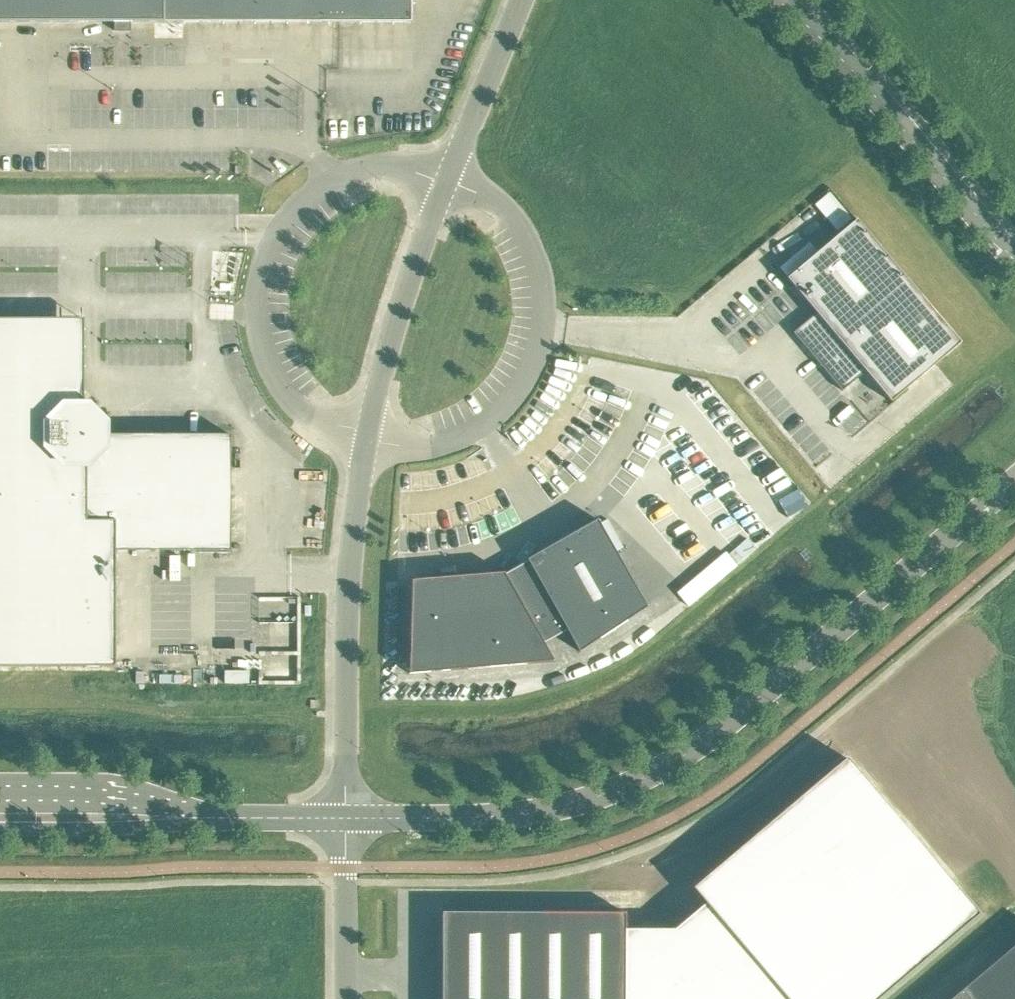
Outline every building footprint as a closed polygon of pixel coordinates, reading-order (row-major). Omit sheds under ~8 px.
[(411,0),(0,0),(0,23),(116,23),(116,29),(129,29),(129,23),(343,23),(411,23),(411,0)] [(832,189),(815,200),(835,229),(852,218),(832,189)] [(856,220),(787,279),(816,314),(793,333),(842,392),(865,372),(887,398),(890,402),(960,343),(920,296),(856,220)] [(779,264),(785,273),(817,250),(810,241),(779,264)] [(84,381),(82,381),(82,382),(58,382),(58,322),(58,319),(55,319),(0,319),(0,667),(48,667),(87,667),(89,667),(98,667),(100,667),(115,667),(115,663),(116,663),(116,583),(115,583),(115,579),(116,579),(116,557),(115,551),(230,551),(230,435),(106,435),(106,428),(106,423),(88,406),(84,406),(83,406),(83,384),(84,384),(84,381)] [(505,575),(504,573),(489,575),(489,574),(441,578),(441,579),(422,580),(412,581),(409,674),(450,671),(467,669),(467,670),(526,665),(553,662),(543,644),(567,630),(579,652),(600,639),(626,622),(647,608),(597,520),(527,560),(528,562),(505,575)] [(978,915),(846,759),(692,889),(706,904),(674,930),(625,930),(625,914),(442,913),(442,998),(878,998),(978,915)] [(951,998),(1014,998),(1014,945),(951,998)]
